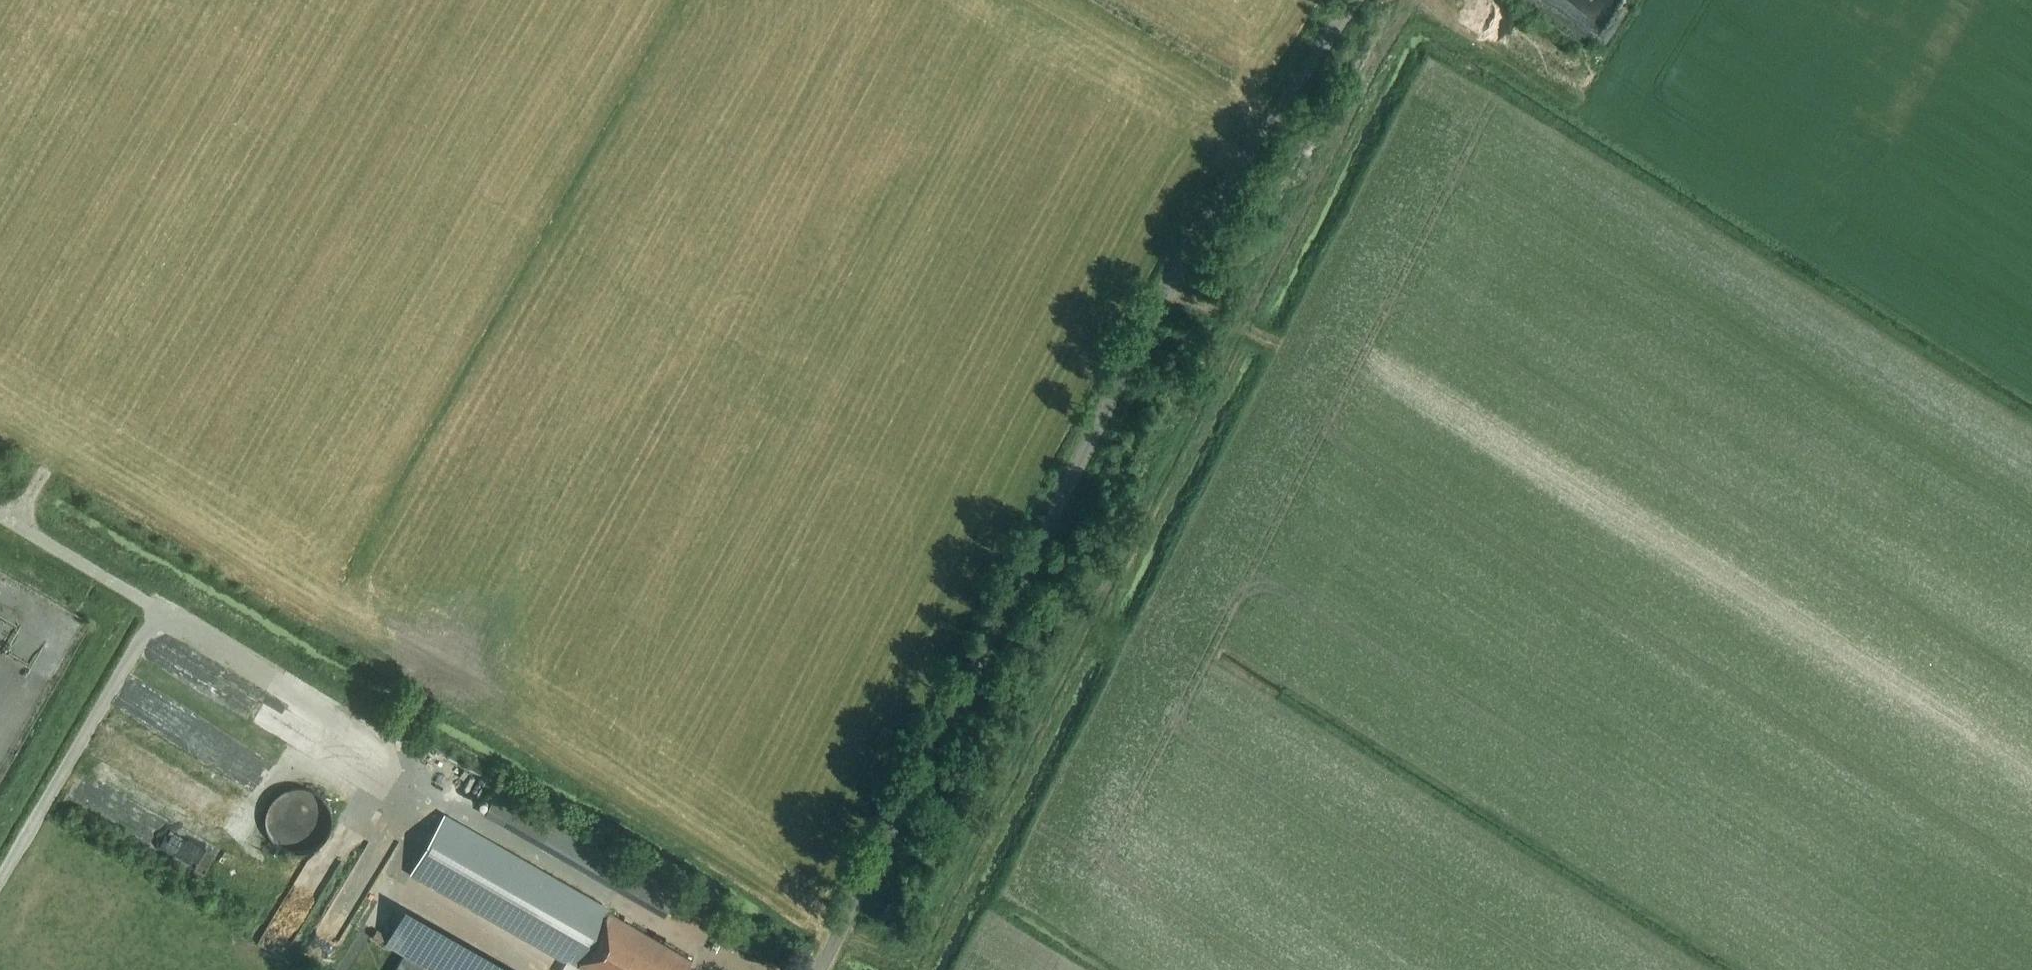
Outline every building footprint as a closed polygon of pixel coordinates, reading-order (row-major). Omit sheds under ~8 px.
[(102,713),(117,726),(130,711),(116,698),(102,713)] [(166,759),(177,733),(143,720),(133,746),(166,759)] [(77,748),(84,737),(73,730),(66,741),(77,748)] [(307,788),(299,787),(294,787),(288,789),(281,793),(275,798),(270,805),(267,812),(266,822),(267,831),(271,837),(276,843),(283,848),(290,852),(300,853),(308,852),(317,849),(323,843),(329,836),(332,828),(333,819),(330,808),(325,799),(316,792),(307,788)] [(484,816),(644,907),(658,882),(498,790),(484,816)] [(693,960),(611,912),(611,911),(492,843),(493,842),(445,815),(413,871),(460,899),(461,898),(580,966),(580,965),(589,969),(687,969),(693,960)] [(300,902),(316,869),(306,864),(290,897),(300,902)]
